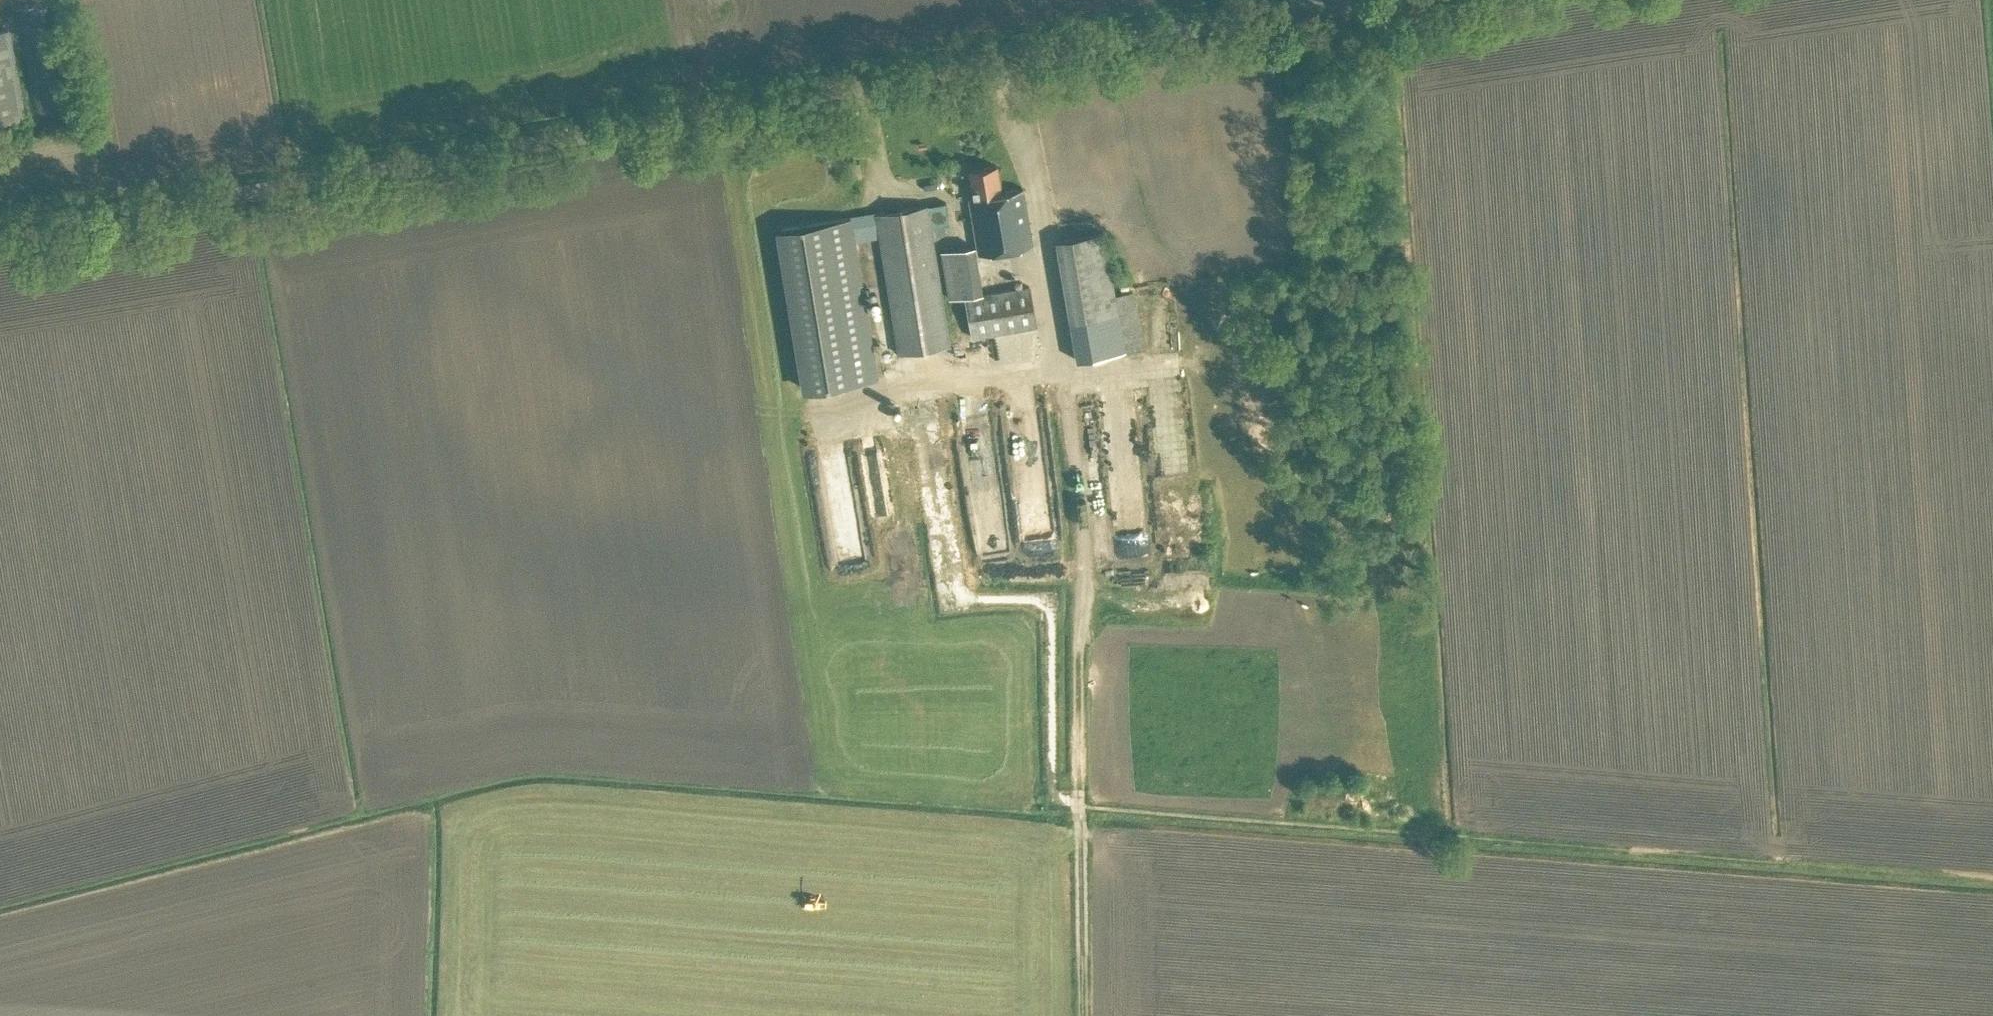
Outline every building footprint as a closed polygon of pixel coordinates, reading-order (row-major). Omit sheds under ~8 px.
[(27,118),(12,28),(0,30),(0,123),(27,118)] [(849,163),(851,177),(862,175),(859,161),(849,163)] [(974,196),(970,197),(980,252),(1032,243),(1023,187),(1001,191),(997,164),(969,169),(974,196)] [(929,228),(948,225),(944,202),(875,212),(878,234),(898,353),(948,345),(929,228)] [(875,212),(778,227),(805,388),(872,377),(849,238),(878,234),(875,212)] [(1056,240),(1076,350),(1124,342),(1104,231),(1056,240)] [(942,249),(949,296),(984,291),(977,244),(942,249)] [(967,298),(974,337),(1038,326),(1031,286),(967,298)] [(1123,554),(1152,551),(1145,479),(1116,482),(1123,554)]
